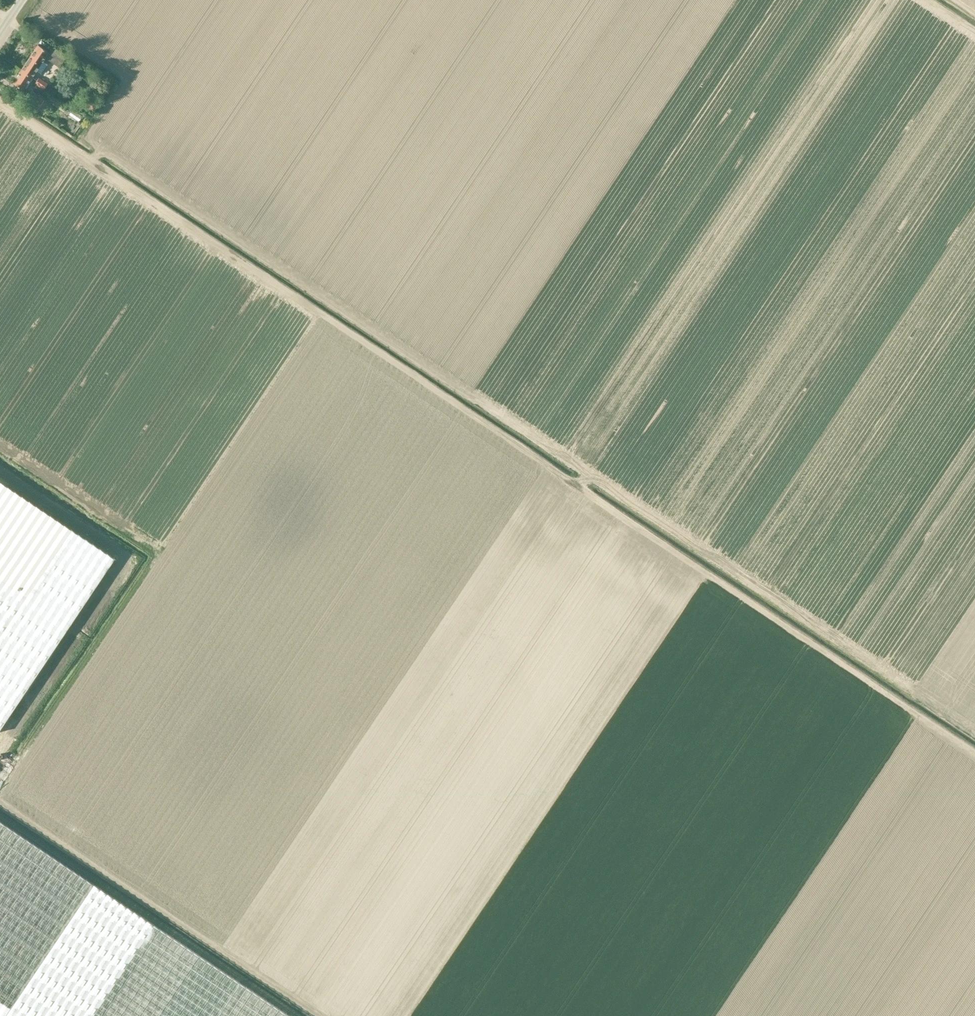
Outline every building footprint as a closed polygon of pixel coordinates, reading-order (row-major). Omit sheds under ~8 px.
[(40,64),(44,57),(48,52),(37,45),(21,70),(31,77),(40,64)] [(48,52),(44,57),(59,67),(67,55),(52,45),(48,52)] [(23,90),(31,77),(21,70),(12,82),(23,90)] [(39,87),(43,80),(38,77),(34,84),(39,87)] [(39,87),(43,89),(47,83),(43,80),(39,87)] [(42,112),(47,105),(48,102),(39,96),(33,106),(42,112)] [(27,596),(0,636),(0,728),(114,558),(0,481),(0,578),(27,596)] [(0,578),(0,635),(27,596),(0,578)] [(0,822),(0,1015),(290,1015),(0,822)]
